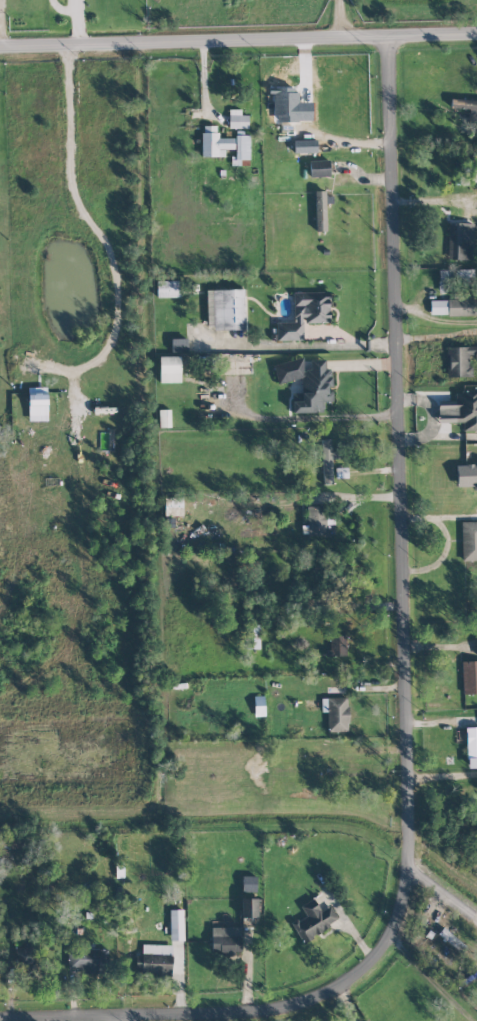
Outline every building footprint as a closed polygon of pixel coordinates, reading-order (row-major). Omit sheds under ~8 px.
[(298,93),(280,92),(279,121),(297,122),(298,93)] [(450,99),(450,108),(469,109),(468,118),(476,118),(476,100),(450,99)] [(248,128),(248,115),(241,115),(241,109),(229,109),(229,128),(248,128)] [(202,156),(224,156),(224,149),(234,149),(234,137),(217,137),(217,125),(202,125),(202,156)] [(249,135),(235,135),(235,157),(230,157),(231,165),(250,165),(249,135)] [(329,176),(329,160),(309,160),(309,176),(329,176)] [(316,231),(327,231),(325,191),(314,191),(316,231)] [(447,259),(472,260),(474,223),(448,222),(447,259)] [(473,269),(438,270),(439,285),(473,284),(473,269)] [(178,297),(177,280),(156,281),(157,297),(178,297)] [(206,290),(207,329),(245,328),(244,289),(206,290)] [(476,298),(466,299),(466,290),(456,290),(456,299),(430,300),(430,316),(476,314),(476,299),(476,298)] [(329,323),(329,292),(293,292),(293,322),(276,322),(276,340),(303,340),(303,323),(329,323)] [(187,352),(187,338),(171,338),(171,352),(187,352)] [(446,377),(471,377),(470,361),(476,360),(476,346),(445,347),(446,377)] [(160,383),(181,382),(180,356),(159,357),(160,383)] [(275,361),(276,381),(301,381),(301,401),(292,401),(292,413),(322,413),(322,402),(332,401),(331,369),(325,369),(325,359),(310,360),(311,370),(303,370),(303,361),(275,361)] [(28,388),(28,421),(47,421),(47,387),(28,388)] [(455,391),(455,401),(437,402),(438,423),(462,422),(463,431),(476,431),(476,391),(455,391)] [(159,427),(171,427),(170,409),(159,410),(159,427)] [(322,484),(333,484),(332,440),(322,440),(322,484)] [(476,488),(476,465),(456,465),(456,489),(476,488)] [(347,468),(335,468),(336,478),(347,477),(347,468)] [(182,510),(182,497),(164,497),(164,510),(182,510)] [(326,505),(306,506),(307,536),(327,535),(326,505)] [(460,522),(461,561),(476,561),(476,521),(460,522)] [(259,625),(245,626),(245,649),(260,649),(259,625)] [(345,635),(329,635),(329,656),(345,656),(345,635)] [(461,661),(462,694),(476,694),(476,661),(461,661)] [(254,716),(264,716),(264,696),(254,696),(254,716)] [(348,698),(321,698),(322,712),(327,711),(328,732),(349,731),(348,698)] [(466,727),(467,768),(476,768),(476,727),(466,727)] [(256,892),(256,876),(242,876),(242,892),(256,892)] [(240,917),(258,918),(258,899),(241,898),(240,917)] [(339,921),(330,906),(320,911),(313,898),(300,906),(306,916),(292,923),(302,942),(339,921)] [(170,940),(184,940),(183,909),(170,910),(170,940)] [(241,927),(211,926),(211,953),(241,953),(241,927)] [(438,934),(462,953),(467,947),(443,927),(438,934)] [(173,945),(142,944),(141,975),(172,975),(173,945)] [(16,968),(35,968),(35,946),(16,946),(16,968)] [(105,949),(68,948),(67,972),(104,972),(105,949)]
